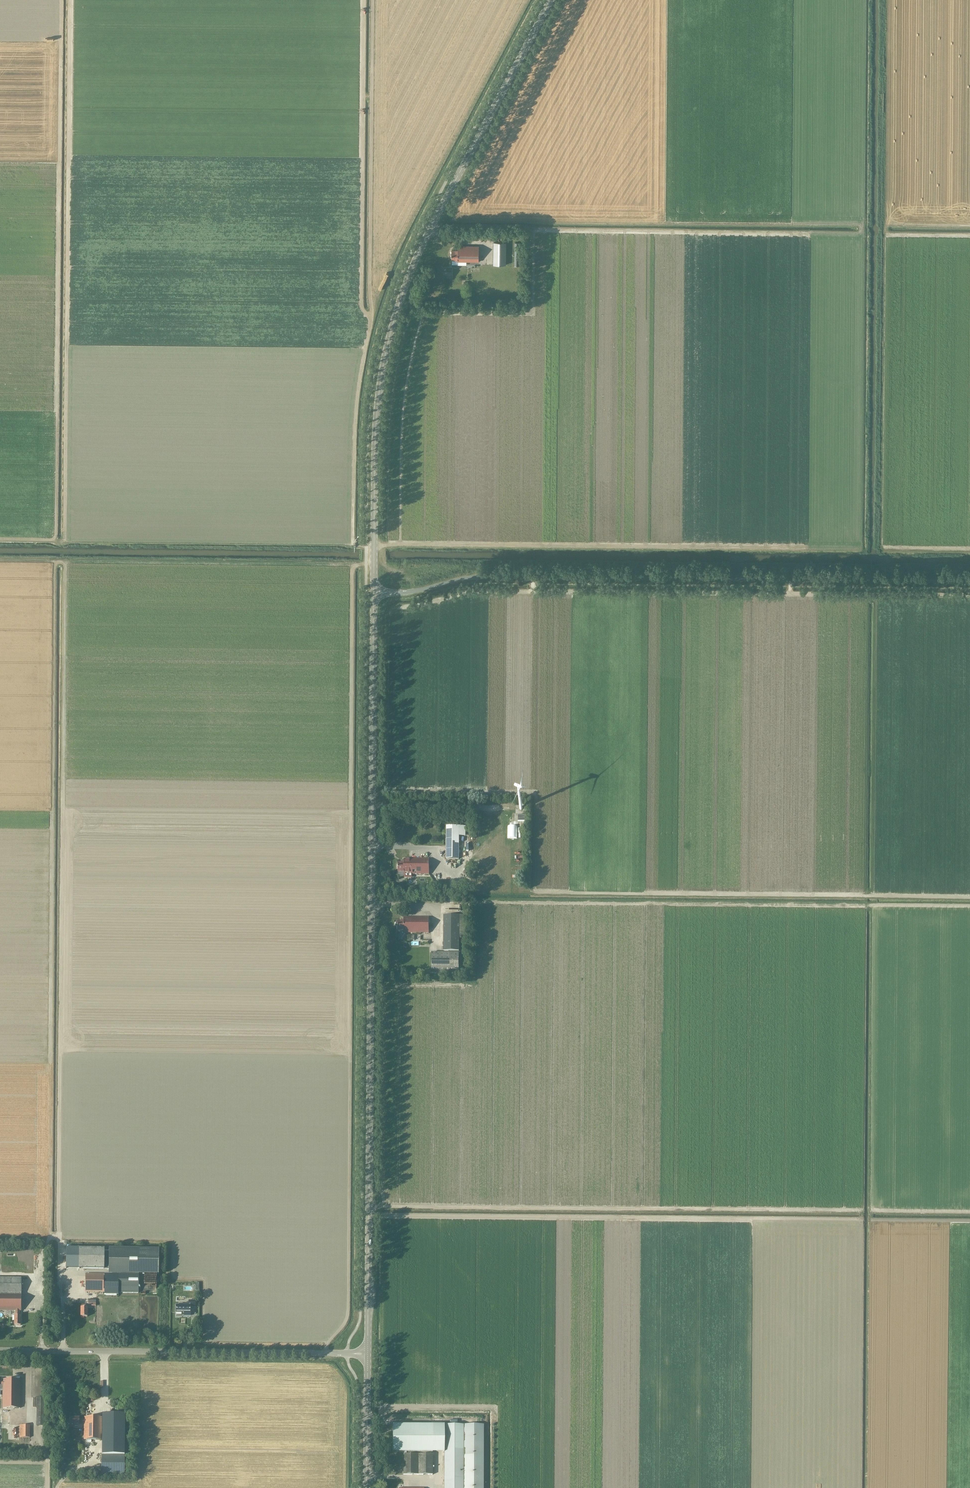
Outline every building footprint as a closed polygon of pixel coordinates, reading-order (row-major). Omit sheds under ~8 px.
[(506,265),(506,242),(494,242),(493,264),(506,265)] [(479,261),(479,246),(458,246),(458,250),(452,250),(452,259),(458,259),(458,261),(479,261)] [(459,859),(459,826),(446,826),(446,859),(459,859)] [(429,874),(429,859),(404,859),(404,863),(398,863),(398,872),(404,872),(404,874),(429,874)] [(465,916),(459,916),(444,915),(444,951),(445,951),(445,953),(431,953),(431,973),(459,973),(459,953),(449,953),(449,951),(459,951),(459,936),(465,936),(465,916)] [(396,927),(398,927),(398,931),(404,931),(404,933),(429,933),(429,917),(404,917),(404,921),(396,921),(396,927)] [(138,1293),(139,1273),(139,1248),(109,1248),(109,1250),(104,1250),(104,1248),(79,1248),(78,1269),(109,1269),(109,1274),(103,1274),(86,1274),(85,1291),(104,1292),(104,1294),(118,1294),(118,1292),(138,1293)] [(159,1248),(139,1248),(139,1273),(159,1273),(159,1248)] [(21,1295),(21,1278),(0,1278),(0,1310),(15,1311),(15,1316),(14,1316),(14,1325),(21,1325),(21,1316),(20,1316),(20,1311),(21,1311),(21,1295)] [(186,1305),(176,1304),(176,1312),(190,1312),(190,1307),(195,1307),(195,1300),(189,1300),(188,1302),(186,1302),(186,1305)] [(20,1379),(3,1379),(3,1381),(0,1380),(0,1385),(3,1385),(3,1408),(20,1408),(20,1379)] [(44,1425),(45,1398),(37,1397),(36,1425),(44,1425)] [(124,1455),(125,1415),(102,1415),(101,1455),(124,1455)] [(102,1439),(102,1417),(79,1417),(79,1418),(74,1418),(74,1417),(69,1417),(69,1420),(67,1420),(67,1426),(73,1426),(74,1423),(79,1424),(79,1423),(84,1423),(84,1439),(102,1439)] [(30,1437),(30,1425),(20,1425),(19,1437),(30,1437)] [(393,1425),(393,1452),(404,1452),(404,1454),(406,1454),(406,1452),(444,1452),(444,1487),(483,1487),(483,1425),(393,1425)] [(404,1454),(404,1474),(433,1474),(433,1454),(406,1454),(404,1454)] [(101,1455),(101,1474),(124,1474),(124,1455),(101,1455)]
